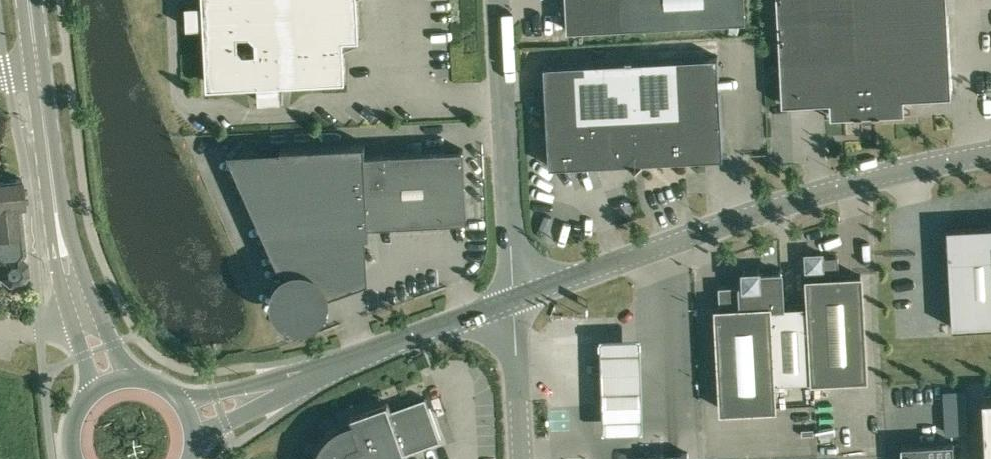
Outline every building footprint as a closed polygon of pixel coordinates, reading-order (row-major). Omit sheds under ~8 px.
[(203,2),(186,3),(187,26),(204,25),(207,78),(215,85),(257,83),(258,100),(281,99),(281,82),(338,79),(345,71),(343,38),(359,37),(357,0),(203,0),(203,2)] [(745,0),(566,0),(567,29),(746,20),(745,0)] [(904,96),(951,94),(946,0),(777,0),(782,103),(830,100),(831,115),(905,111),(904,96)] [(631,59),(636,162),(698,158),(698,157),(723,156),(718,55),(631,59)] [(636,162),(631,59),(544,64),(549,165),(574,164),(575,165),(636,162)] [(317,286),(321,295),(330,292),(327,286),(361,273),(360,234),(370,233),(369,223),(467,218),(463,148),(365,153),(365,142),(281,146),(281,154),(238,156),(289,269),(283,272),(287,281),(296,277),(298,276),(305,277),(311,279),(316,284),(317,286)] [(9,284),(21,283),(28,273),(27,262),(21,257),(25,252),(20,205),(24,204),(21,178),(0,180),(0,277),(9,284)] [(990,325),(990,224),(947,226),(952,327),(990,325)] [(808,278),(809,303),(813,379),(866,376),(861,275),(839,276),(838,256),(821,257),(821,267),(805,267),(806,278),(808,278)] [(720,307),(717,307),(722,408),(775,406),(774,381),(813,379),(809,303),(783,305),(781,271),(759,273),(759,268),(743,269),(744,283),(741,284),(719,285),(720,307)] [(440,439),(425,397),(390,409),(388,401),(350,415),(353,422),(339,428),(329,437),(322,447),(318,458),(385,458),(440,439)] [(953,441),(902,444),(902,458),(954,458),(953,441)]
